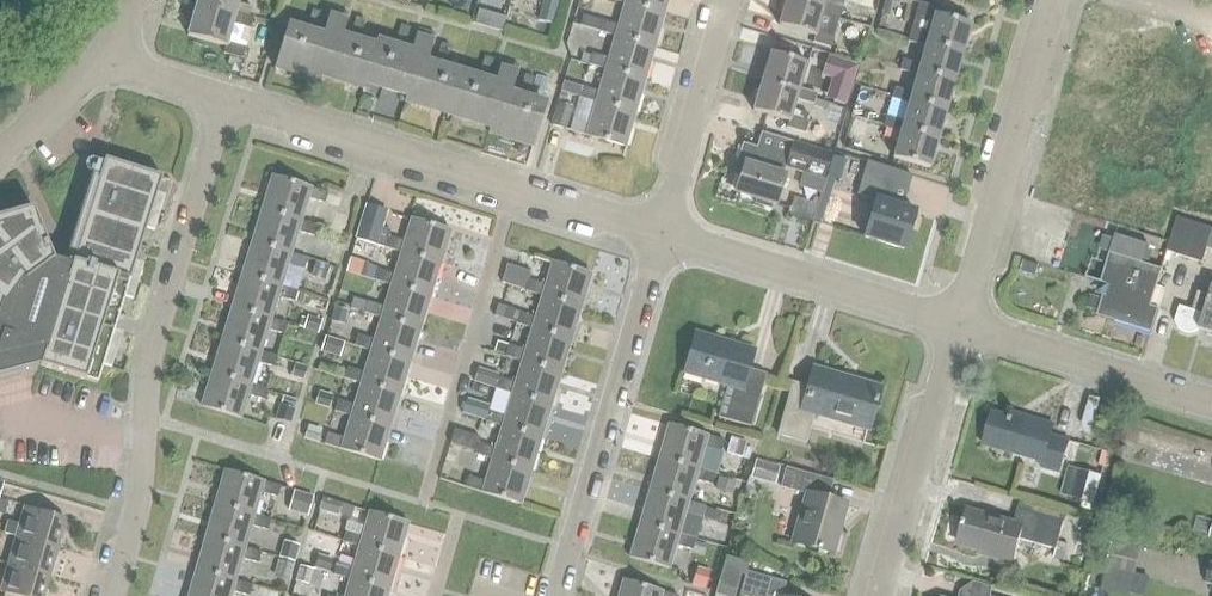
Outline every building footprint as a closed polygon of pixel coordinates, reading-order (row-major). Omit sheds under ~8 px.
[(196,5),(233,16),(231,24),(249,29),(252,17),(234,12),(238,0),(197,0),(196,5)] [(476,21),(501,29),(512,0),(484,0),(476,21)] [(559,0),(542,0),(536,20),(552,25),(559,0)] [(626,5),(663,16),(667,0),(609,0),(626,5)] [(778,24),(813,35),(811,43),(828,47),(837,18),(820,13),(822,7),(798,0),(785,0),(778,24)] [(822,7),(820,13),(837,18),(842,0),(798,0),(822,7)] [(919,13),(914,31),(928,35),(925,43),(961,53),(969,25),(970,25),(970,24),(934,14),(936,6),(918,1),(915,12),(919,13)] [(233,16),(196,5),(187,35),(225,46),(223,53),(240,58),(243,47),(226,42),(231,24),(233,16)] [(598,34),(616,39),(653,50),(663,16),(626,5),(619,28),(602,23),(598,34)] [(308,22),(317,25),(321,12),(312,9),(308,22)] [(287,26),(274,69),(275,69),(275,67),(277,62),(294,67),(292,72),(318,80),(320,75),(345,83),(346,77),(363,82),(361,88),(361,89),(362,89),(364,82),(366,77),(365,77),(374,46),(340,36),(345,21),(328,16),(322,36),(287,26)] [(352,29),(361,32),(365,20),(355,17),(352,29)] [(397,37),(406,40),(409,28),(400,25),(397,37)] [(911,42),(906,59),(919,63),(917,71),(953,82),(961,53),(925,43),(928,35),(914,31),(910,30),(907,41),(911,42)] [(374,46),(365,77),(366,77),(382,82),(381,87),(406,95),(404,101),(430,109),(432,103),(448,108),(446,114),(446,115),(447,115),(460,72),(426,62),(432,41),(415,36),(410,51),(376,41),(374,46)] [(589,67),(607,72),(643,83),(653,50),(616,39),(610,60),(592,55),(589,67)] [(437,56),(446,58),(450,45),(441,42),(437,56)] [(762,79),(761,80),(797,91),(795,97),(812,102),(816,91),(798,86),(805,62),(770,52),(762,79)] [(480,68),(490,71),(494,59),(484,56),(480,68)] [(856,66),(826,57),(821,73),(851,82),(856,66)] [(902,58),(899,69),(916,74),(911,92),(909,100),(945,110),(953,82),(917,71),(919,63),(906,59),(902,58)] [(460,72),(447,115),(448,114),(449,108),(466,113),(464,119),(489,127),(487,132),(514,140),(515,135),(532,140),(530,145),(530,146),(531,147),(544,104),(509,93),(515,73),(498,68),(494,83),(460,72)] [(579,98),(634,114),(643,83),(607,72),(600,93),(583,88),(579,98)] [(521,87),(530,90),(534,77),(525,74),(521,87)] [(797,91),(761,80),(753,109),(788,120),(786,126),(804,131),(808,115),(807,114),(809,107),(794,103),(795,97),(797,91)] [(894,87),(891,97),(908,102),(903,120),(901,128),(937,139),(945,110),(909,100),(911,92),(894,87)] [(550,125),(566,130),(573,107),(557,102),(550,125)] [(573,119),(570,130),(625,146),(634,114),(597,104),(591,124),(573,119)] [(886,115),(883,126),(886,127),(884,136),(897,140),(893,156),(892,156),(892,157),(929,168),(929,167),(929,166),(937,139),(901,128),(903,120),(886,115)] [(596,141),(568,133),(567,134),(565,143),(593,151),(596,141)] [(793,143),(787,160),(825,172),(831,154),(793,142),(793,143)] [(781,157),(743,145),(737,161),(743,163),(734,192),(756,199),(755,202),(769,207),(770,203),(774,205),(783,175),(776,172),(781,157)] [(39,365),(96,383),(162,176),(104,158),(99,175),(91,173),(64,262),(53,259),(33,207),(0,216),(0,222),(1,224),(0,224),(0,374),(39,364),(39,365)] [(874,199),(863,236),(903,249),(914,211),(902,207),(906,191),(908,191),(913,175),(867,161),(857,194),(874,199)] [(273,175),(262,208),(301,220),(308,198),(324,203),(328,192),(273,175)] [(328,193),(325,202),(338,206),(341,197),(328,193)] [(354,238),(377,245),(388,210),(365,203),(354,238)] [(262,208),(252,241),(291,253),(298,231),(314,236),(318,225),(301,220),(262,208)] [(326,229),(344,234),(350,215),(332,210),(326,229)] [(1177,216),(1166,251),(1201,262),(1206,246),(1211,248),(1211,227),(1177,216)] [(384,247),(400,252),(439,265),(450,230),(411,218),(404,242),(387,237),(384,247)] [(252,241),(242,274),(281,286),(288,264),(304,269),(307,258),(291,253),(252,241)] [(374,280),(390,285),(429,297),(439,265),(400,252),(393,274),(377,269),(374,280)] [(1096,315),(1151,332),(1158,308),(1150,305),(1162,269),(1109,252),(1099,283),(1105,284),(1096,315)] [(1035,277),(1038,265),(1022,260),(1019,272),(1035,277)] [(513,287),(541,296),(580,307),(590,274),(552,262),(544,285),(516,276),(513,287)] [(242,274),(232,307),(271,319),(277,297),(294,302),(297,291),(281,286),(242,274)] [(1211,333),(1211,285),(1211,284),(1203,313),(1179,305),(1174,321),(1176,327),(1181,331),(1186,332),(1192,332),(1198,329),(1211,333)] [(364,312),(380,318),(419,330),(429,297),(390,285),(383,307),(367,302),(364,312)] [(515,323),(531,328),(570,340),(580,307),(541,296),(534,317),(518,312),(515,323)] [(349,308),(363,313),(366,302),(352,297),(349,308)] [(494,317),(512,322),(516,311),(497,305),(494,317)] [(232,307),(221,340),(260,351),(267,329),(284,334),(287,324),(271,319),(232,307)] [(354,345),(370,350),(409,362),(419,330),(380,318),(373,340),(357,335),(354,345)] [(505,356),(521,361),(560,372),(570,340),(531,328),(524,350),(508,345),(509,341),(494,336),(490,351),(505,356)] [(718,417),(750,426),(765,373),(748,369),(754,349),(694,332),(682,373),(727,386),(718,417)] [(221,340),(211,372),(250,384),(257,362),(273,367),(277,357),(260,351),(221,340)] [(344,378),(360,383),(399,395),(409,362),(370,350),(363,372),(347,367),(344,378)] [(495,388),(511,393),(550,406),(560,372),(521,361),(514,383),(498,378),(495,388)] [(867,428),(879,385),(813,366),(806,392),(790,387),(777,434),(805,442),(814,413),(867,428)] [(250,384),(211,372),(201,406),(240,418),(247,395),(263,400),(267,389),(250,384)] [(334,411),(350,416),(389,428),(399,395),(360,383),(353,405),(337,400),(334,411)] [(485,421),(501,426),(540,439),(550,406),(511,393),(504,415),(488,410),(485,421)] [(289,423),(294,407),(293,406),(295,398),(282,394),(274,418),(289,423)] [(1039,466),(1059,472),(1068,440),(1049,435),(1052,425),(1023,416),(1022,421),(1011,418),(1011,417),(1008,416),(992,412),(982,444),(1041,461),(1039,466)] [(389,428),(350,416),(343,438),(327,433),(323,443),(379,460),(389,428)] [(668,424),(658,456),(697,468),(703,446),(720,451),(723,440),(668,424)] [(491,458),(491,459),(530,471),(540,439),(501,426),(494,448),(478,443),(475,453),(491,458)] [(658,456),(649,489),(687,501),(694,479),(710,484),(714,473),(697,468),(658,456)] [(750,474),(773,481),(778,465),(755,458),(750,474)] [(530,471),(491,459),(484,481),(468,476),(465,486),(520,504),(530,471)] [(840,523),(845,504),(827,498),(833,480),(786,466),(780,485),(806,493),(792,542),(831,553),(832,551),(829,550),(837,523),(840,523)] [(1099,500),(1107,473),(1084,466),(1076,493),(1099,500)] [(224,470),(214,503),(253,514),(260,492),(276,496),(279,486),(224,470)] [(649,489),(639,522),(678,534),(684,512),(701,517),(704,506),(687,501),(649,489)] [(288,510),(307,515),(313,496),(294,490),(288,510)] [(327,513),(348,519),(351,506),(331,500),(327,513)] [(214,503),(205,536),(244,547),(250,525),(267,530),(270,519),(253,514),(214,503)] [(3,532),(15,536),(15,534),(57,546),(65,519),(23,507),(18,524),(6,521),(3,532)] [(1063,521),(1040,515),(1017,508),(1013,523),(966,510),(957,543),(995,553),(994,557),(1012,562),(1020,533),(1034,537),(1032,542),(1056,549),(1054,557),(1064,560),(1068,545),(1057,542),(1063,521)] [(342,541),(358,546),(397,557),(407,523),(368,512),(361,535),(345,531),(342,541)] [(678,534),(639,522),(629,557),(668,568),(675,545),(691,550),(695,539),(678,534)] [(15,534),(15,536),(7,562),(49,574),(57,546),(15,534)] [(205,536),(195,569),(234,580),(241,558),(257,563),(260,552),(244,547),(205,536)] [(278,556),(294,561),(299,545),(283,540),(278,556)] [(1110,544),(1105,568),(1134,574),(1139,550),(1110,544)] [(333,574),(349,579),(388,591),(397,557),(358,546),(352,568),(336,563),(333,574)] [(273,576),(289,580),(293,564),(277,560),(273,576)] [(7,562),(3,579),(0,578),(0,591),(17,595),(43,595),(49,574),(7,562)] [(1209,562),(1204,581),(1211,583),(1211,563),(1209,562)] [(187,595),(230,595),(231,591),(248,595),(251,585),(234,580),(195,569),(187,595)] [(719,583),(734,587),(738,573),(723,569),(719,583)] [(785,582),(746,571),(739,595),(744,595),(781,595),(785,582)] [(388,591),(349,579),(344,595),(386,595),(388,591)] [(617,595),(678,595),(622,580),(617,595)]
